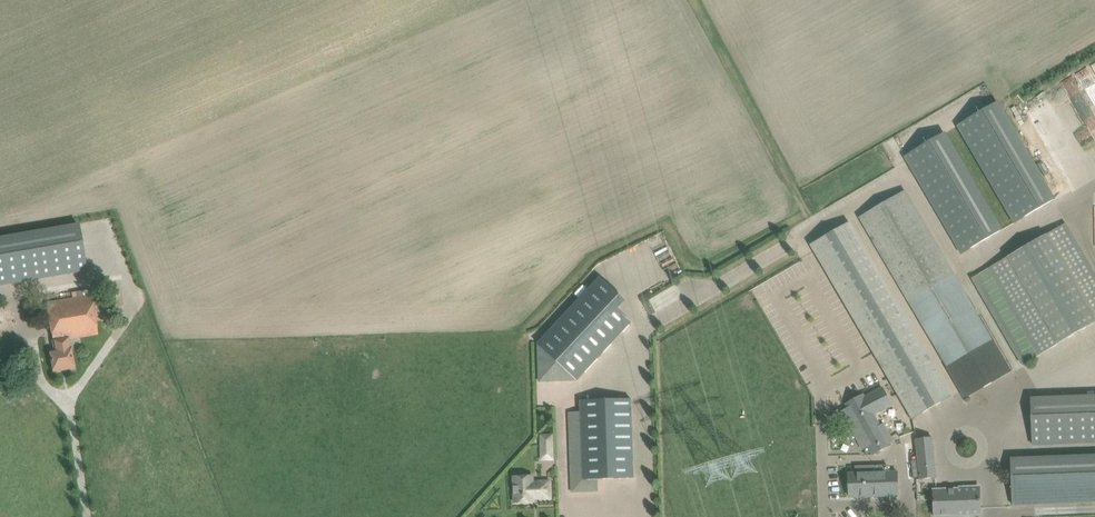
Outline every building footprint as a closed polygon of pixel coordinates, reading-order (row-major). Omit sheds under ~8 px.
[(1062,81),(1091,135),(1094,133),(1094,77),(1090,67),(1062,81)] [(1054,198),(1000,106),(997,100),(954,125),(1012,223),(1054,198)] [(905,161),(961,254),(1001,230),(944,131),(901,156),(905,161)] [(859,217),(947,367),(946,367),(964,398),(1011,371),(1004,359),(905,191),(859,217)] [(850,223),(811,245),(912,419),(951,396),(850,223)] [(1094,322),(1094,273),(1065,223),(973,277),(1023,364),(1094,322)] [(0,239),(0,284),(86,269),(79,225),(0,239)] [(656,250),(670,278),(684,271),(670,243),(656,250)] [(539,381),(575,380),(577,380),(631,323),(628,320),(617,310),(592,286),(538,344),(539,381)] [(55,302),(46,303),(54,350),(50,351),(53,372),(74,368),(69,339),(98,334),(92,296),(91,296),(71,299),(55,302)] [(650,301),(644,304),(650,315),(656,312),(650,301)] [(863,395),(846,404),(848,408),(869,446),(874,454),(890,445),(889,444),(893,442),(881,420),(878,422),(874,414),(892,405),(883,388),(864,398),(863,395)] [(1094,441),(1094,397),(1031,399),(1032,444),(1094,441)] [(582,445),(570,446),(572,492),(598,491),(597,479),(634,478),(631,399),(581,401),(581,412),(582,445)] [(551,451),(551,435),(540,435),(541,451),(551,451)] [(932,439),(933,439),(933,438),(931,438),(916,440),(920,479),(937,477),(937,476),(936,476),(935,466),(935,464),(934,457),(935,457),(934,456),(933,448),(934,448),(933,447),(932,439)] [(1013,505),(1094,501),(1094,457),(1011,460),(1012,505),(1013,505)] [(856,474),(849,474),(849,497),(864,497),(871,497),(898,496),(898,472),(888,473),(888,466),(856,467),(856,474)] [(513,477),(514,503),(534,502),(534,499),(550,498),(549,481),(533,482),(533,476),(513,477)] [(981,514),(981,507),(980,488),(933,489),(934,516),(981,514)]
